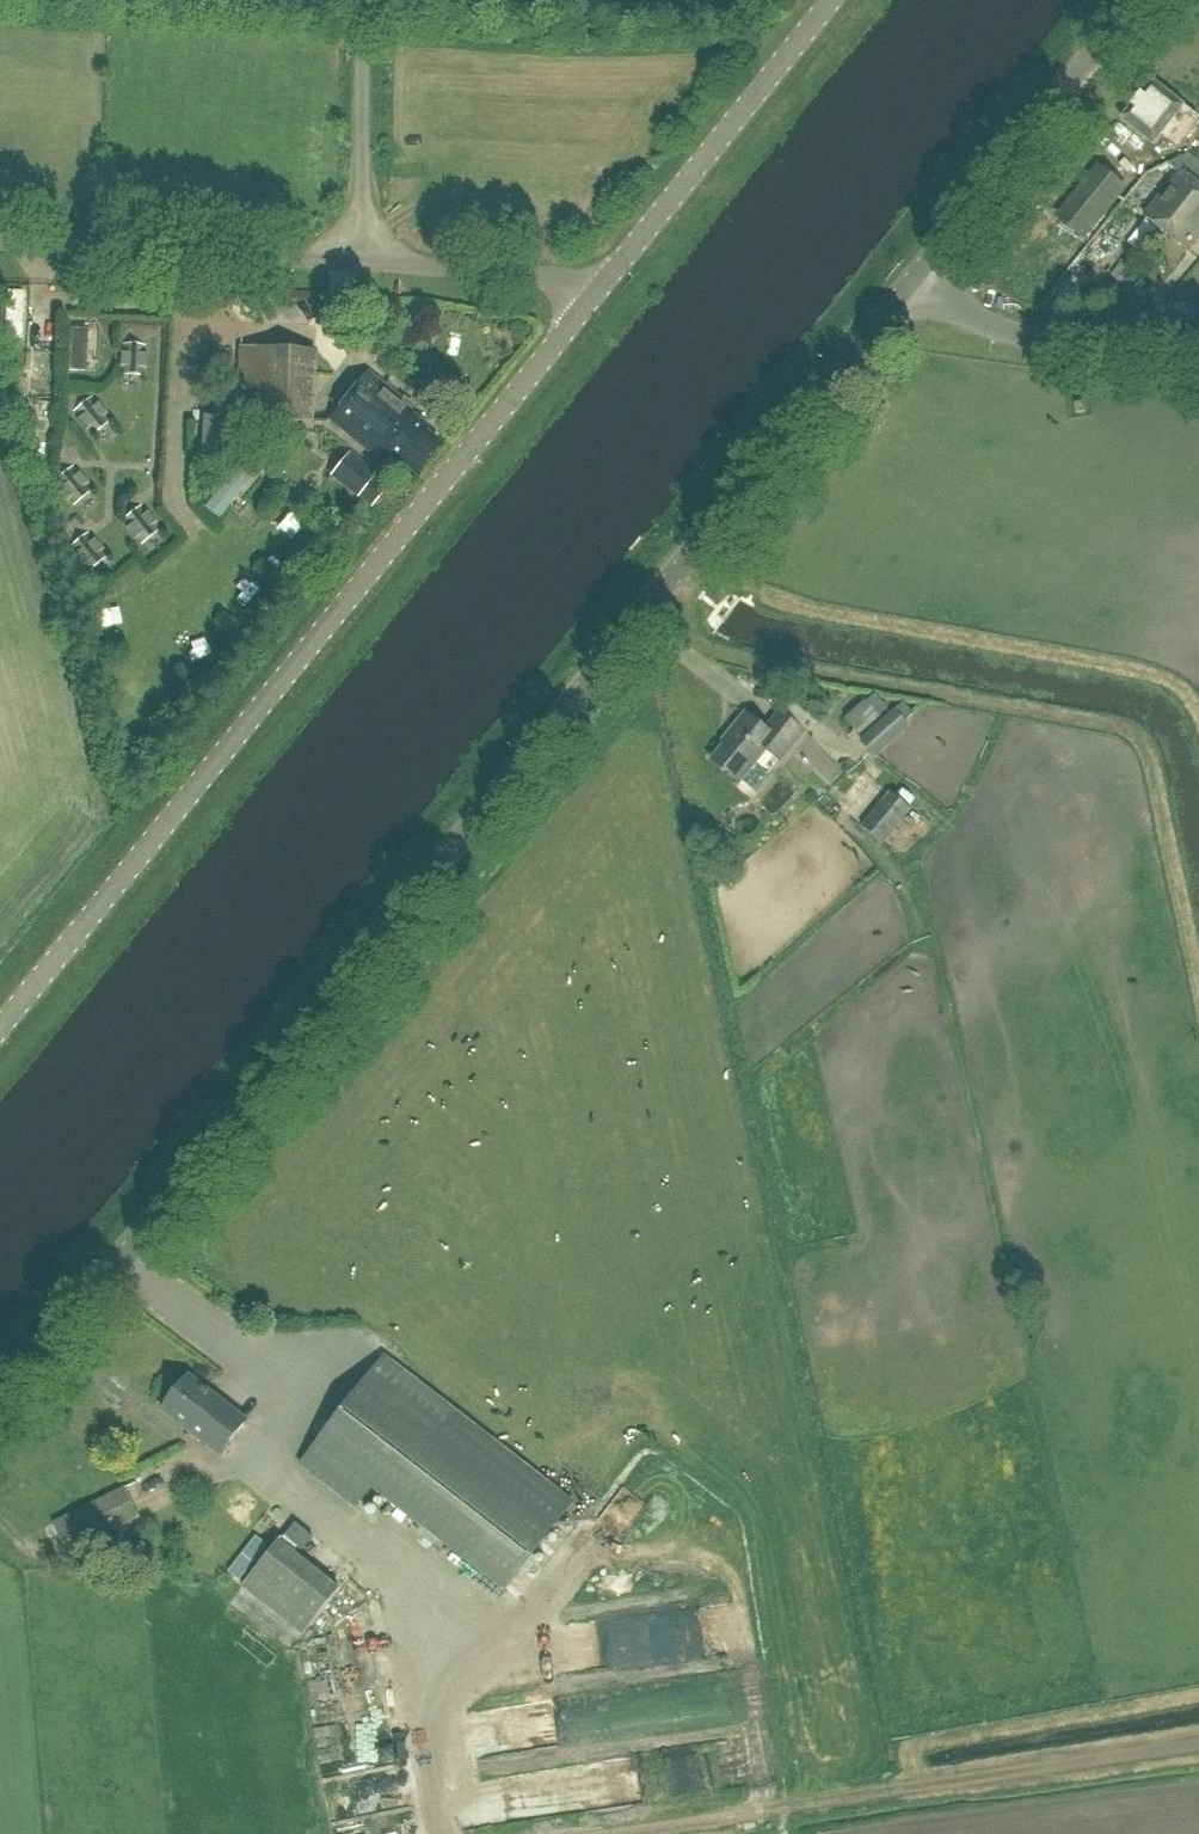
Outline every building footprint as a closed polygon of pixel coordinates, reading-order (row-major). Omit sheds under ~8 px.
[(1183,106),(1152,81),(1122,119),(1153,144),(1161,134),(1176,146),(1198,119),(1183,107),(1183,106)] [(1190,154),(1168,165),(1179,174),(1145,216),(1167,234),(1198,194),(1198,162),(1190,154)] [(1101,170),(1060,220),(1084,239),(1125,189),(1101,170)] [(1167,234),(1187,250),(1198,236),(1198,237),(1198,194),(1167,234)] [(68,326),(66,369),(90,370),(92,328),(68,326)] [(121,351),(118,351),(117,368),(120,368),(119,374),(144,375),(144,369),(146,369),(148,352),(145,352),(146,347),(121,345),(121,351)] [(314,352),(239,348),(235,419),(310,424),(314,352)] [(414,411),(366,372),(329,418),(377,457),(383,449),(415,474),(438,445),(423,433),(426,428),(410,415),(414,411)] [(78,417),(76,418),(86,432),(88,430),(91,435),(111,420),(107,415),(109,414),(99,401),(97,402),(94,397),(74,413),(78,417)] [(222,459),(226,439),(212,436),(208,456),(222,459)] [(374,474),(348,453),(330,475),(369,508),(386,488),(372,477),(374,474)] [(58,487),(57,488),(67,501),(69,500),(73,504),(92,489),(88,484),(90,483),(79,470),(78,471),(74,467),(55,482),(58,487)] [(207,506),(218,516),(251,481),(239,470),(207,506)] [(126,526),(125,527),(135,541),(137,539),(141,544),(160,529),(156,524),(158,523),(147,509),(146,511),(142,506),(123,521),(126,526)] [(89,533),(70,548),(73,553),(72,554),(82,568),(84,566),(88,571),(107,555),(103,551),(105,549),(94,536),(93,537),(89,533)] [(878,717),(864,701),(842,720),(857,737),(878,717)] [(909,727),(893,710),(857,742),(873,759),(909,727)] [(803,734),(779,715),(766,732),(745,715),(727,738),(729,740),(712,762),(740,785),(766,751),(780,762),(803,734)] [(911,811),(889,793),(860,828),(882,846),(911,811)] [(572,1505),(383,1358),(301,1464),(357,1508),(373,1487),(505,1590),(572,1505)] [(247,1422),(188,1377),(175,1394),(171,1391),(160,1405),(164,1409),(163,1410),(221,1455),(247,1422)] [(138,1516),(123,1488),(53,1524),(73,1563),(123,1537),(118,1527),(138,1516)] [(343,1590),(281,1539),(243,1586),(304,1637),(313,1626),(323,1634),(338,1615),(329,1607),(343,1590)] [(616,1715),(615,1706),(538,1710),(540,1738),(660,1731),(659,1704),(642,1705),(643,1714),(616,1715)] [(352,1739),(352,1760),(377,1760),(377,1739),(352,1739)] [(334,1805),(336,1830),(374,1828),(372,1802),(334,1805)]
